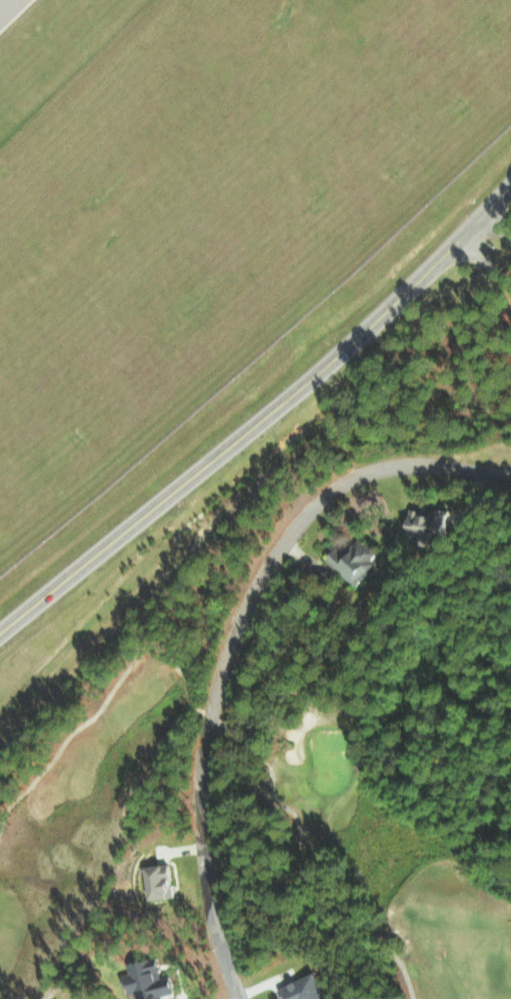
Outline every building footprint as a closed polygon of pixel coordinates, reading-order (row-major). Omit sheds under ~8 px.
[(436,509),(410,509),(410,536),(419,536),(419,541),(451,542),(451,529),(455,529),(455,507),(436,506),(436,509)] [(327,559),(354,585),(384,553),(363,534),(346,553),(339,546),(327,559)] [(180,895),(175,862),(151,866),(156,899),(180,895)] [(177,975),(166,977),(163,958),(131,964),(133,972),(125,974),(128,989),(136,988),(138,998),(150,998),(181,993),(177,975)] [(321,973),(286,986),(290,998),(330,998),(321,973)]
